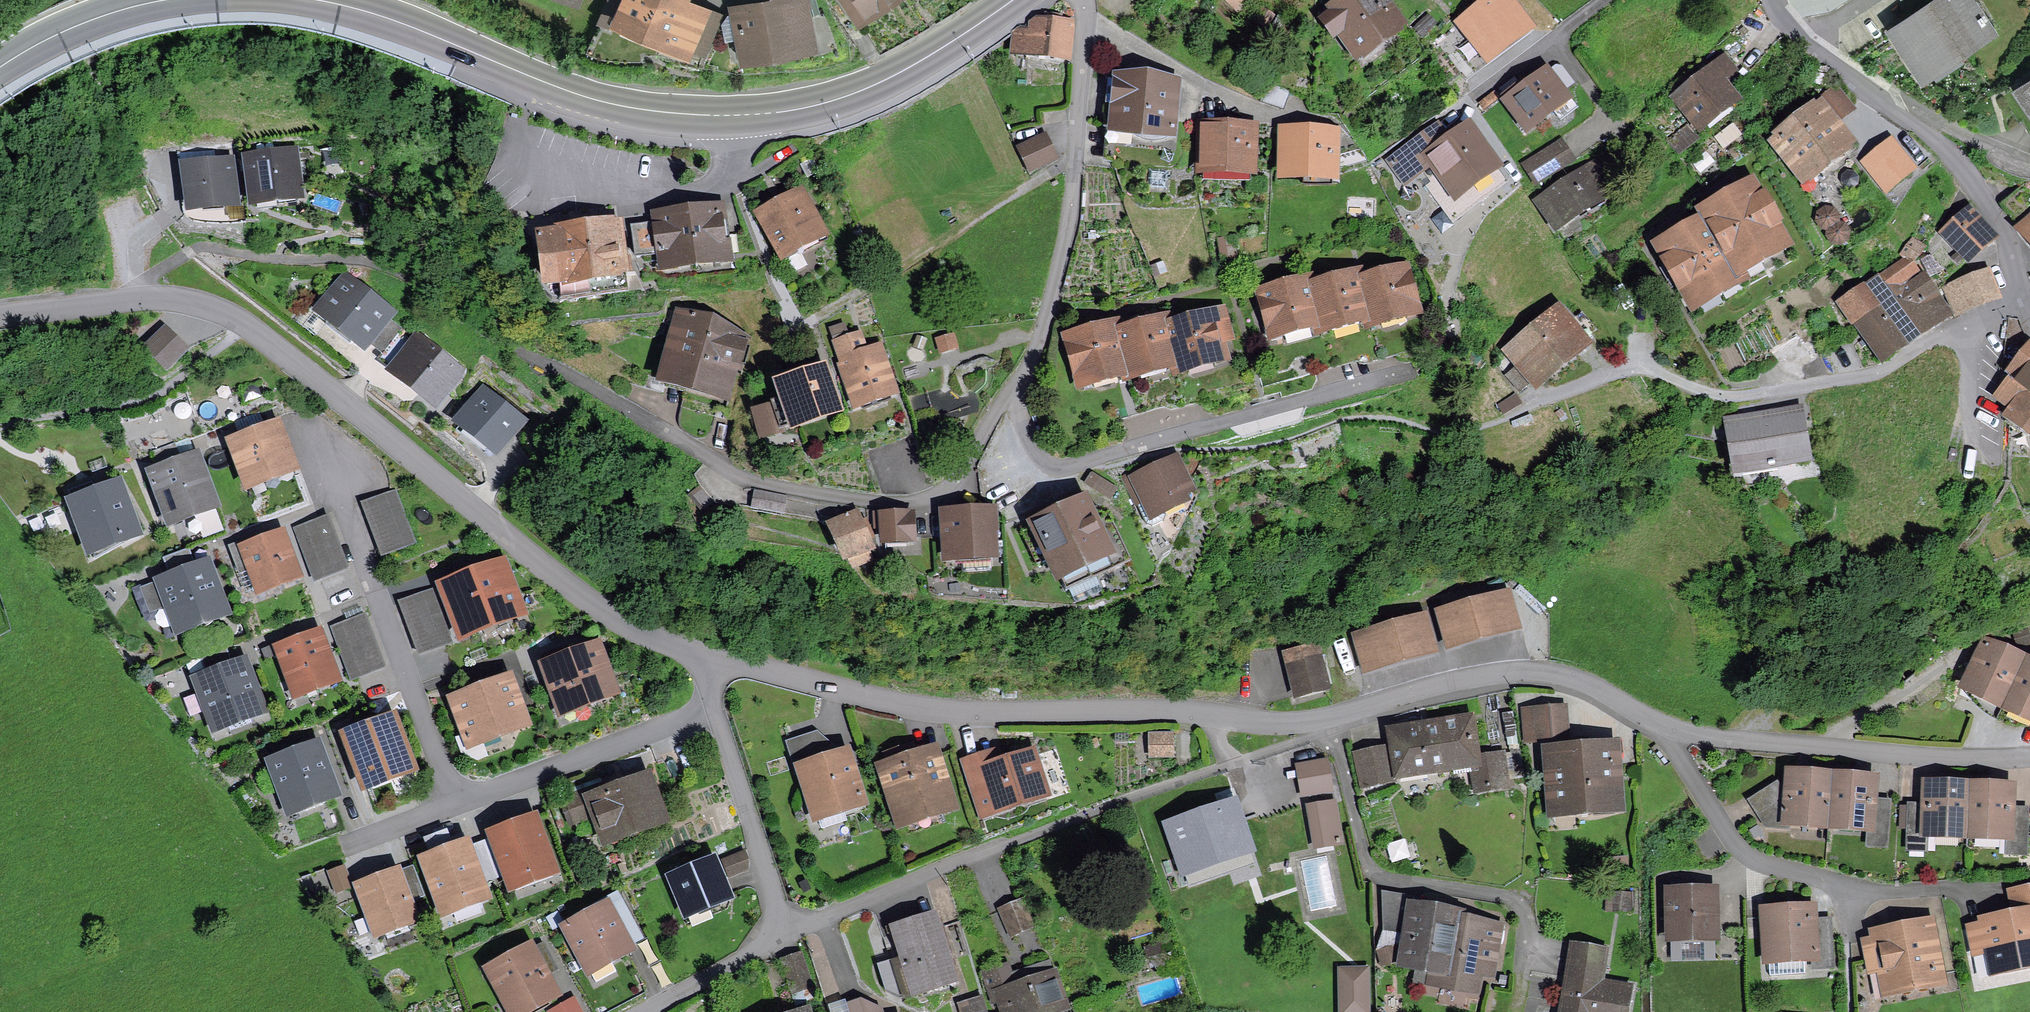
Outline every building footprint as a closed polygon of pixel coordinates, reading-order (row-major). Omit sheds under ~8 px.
[(618,19),(688,48),(704,11),(681,1),(681,0),(627,0),(618,19)] [(739,7),(742,23),(740,24),(739,27),(744,53),(810,39),(803,1),(806,0),(777,0),(739,7)] [(855,16),(878,0),(843,0),(855,16)] [(1241,13),(1254,0),(1227,0),(1241,13)] [(1362,54),(1395,31),(1373,0),(1355,0),(1327,19),(1343,42),(1350,36),(1362,54)] [(1438,44),(1461,76),(1527,28),(1506,0),(1496,0),(1438,44)] [(1963,52),(1994,32),(1972,0),(1937,0),(1891,31),(1918,72),(1959,46),(1963,52)] [(1033,21),(1032,30),(1016,28),(1014,52),(1069,58),(1072,25),(1060,24),(1061,16),(1046,14),(1045,23),(1033,21)] [(1670,89),(1698,129),(1733,101),(1716,80),(1732,68),(1723,58),(1708,70),(1701,61),(1670,89)] [(1522,84),(1503,98),(1527,129),(1565,100),(1546,74),(1526,89),(1522,84)] [(1112,163),(1166,168),(1174,86),(1161,85),(1154,75),(1144,83),(1108,80),(1105,104),(1110,105),(1108,127),(1115,128),(1112,163)] [(1267,83),(1260,102),(1284,112),(1290,91),(1267,83)] [(2019,90),(2029,106),(2029,83),(2019,90)] [(1835,90),(1818,103),(1822,108),(1822,107),(1835,123),(1851,110),(1835,90)] [(1802,181),(1850,143),(1835,123),(1822,107),(1822,108),(1773,146),(1802,181)] [(1688,126),(1668,142),(1678,155),(1698,139),(1688,126)] [(1204,129),(1202,167),(1250,169),(1251,131),(1204,129)] [(1436,130),(1391,163),(1404,182),(1421,169),(1430,182),(1427,184),(1452,219),(1499,185),(1488,169),(1494,165),(1470,132),(1449,147),(1436,130)] [(1285,135),(1284,173),(1332,174),(1333,136),(1285,135)] [(1019,149),(1030,171),(1055,159),(1044,137),(1019,149)] [(1912,170),(1891,142),(1865,163),(1887,190),(1912,170)] [(1524,166),(1536,185),(1570,163),(1558,145),(1524,166)] [(184,153),(191,208),(234,203),(229,162),(215,164),(214,149),(184,153)] [(296,202),(295,195),(297,195),(292,154),(249,160),(254,200),(276,198),(277,204),(296,202)] [(1604,195),(1592,176),(1596,173),(1600,170),(1596,164),(1538,203),(1555,228),(1604,195)] [(1612,165),(1601,172),(1600,170),(1596,173),(1607,189),(1622,179),(1612,165)] [(2018,225),(2029,215),(2029,197),(2020,186),(2001,204),(2018,225)] [(1782,243),(1752,191),(1729,204),(1759,256),(1782,243)] [(762,218),(782,254),(823,232),(803,195),(762,218)] [(1736,270),(1759,256),(1729,204),(1706,217),(1736,270)] [(1840,244),(1846,240),(1847,232),(1843,226),(1836,224),(1837,217),(1833,211),(1825,210),(1819,214),(1818,222),(1822,228),(1829,229),(1828,236),(1832,243),(1840,244)] [(695,261),(725,257),(719,212),(689,216),(695,261)] [(1943,237),(1965,262),(1991,239),(1969,214),(1943,237)] [(664,260),(664,265),(695,261),(689,216),(658,219),(659,224),(632,228),(636,257),(644,256),(645,262),(664,260)] [(2022,230),(2029,239),(2029,222),(2022,230)] [(1717,289),(1740,276),(1710,224),(1687,237),(1717,288),(1717,289)] [(629,258),(623,259),(619,227),(541,237),(547,285),(557,283),(560,302),(628,293),(625,271),(630,270),(629,258)] [(1717,289),(1717,288),(1687,237),(1664,250),(1694,302),(1717,289)] [(1880,276),(1884,282),(1882,283),(1916,335),(1947,314),(1924,277),(1918,280),(1909,266),(1924,248),(1912,239),(1900,255),(1906,259),(1880,276)] [(1374,278),(1359,282),(1369,321),(1414,308),(1412,300),(1414,296),(1410,281),(1406,279),(1404,270),(1387,274),(1386,270),(1373,274),(1374,278)] [(1946,290),(1955,316),(1971,309),(1964,292),(1990,282),(1987,272),(1946,290)] [(1319,327),(1367,314),(1357,275),(1339,280),(1338,276),(1325,280),(1326,284),(1309,288),(1319,327)] [(1272,333),(1317,320),(1307,281),(1291,286),(1290,282),(1277,285),(1278,289),(1261,294),(1264,303),(1262,307),(1266,322),(1270,324),(1272,333)] [(1971,309),(1997,298),(1990,282),(1964,292),(1971,309)] [(366,341),(382,353),(396,335),(402,328),(345,283),(322,312),(331,319),(326,326),(350,344),(355,338),(363,344),(366,341)] [(1867,335),(1882,357),(1916,335),(1882,283),(1868,292),(1864,286),(1839,303),(1848,318),(1858,311),(1872,331),(1867,335)] [(1520,391),(1533,379),(1535,382),(1581,344),(1558,315),(1498,364),(1520,391)] [(722,393),(730,363),(737,365),(742,344),(714,336),(718,322),(692,316),(691,320),(693,320),(690,330),(681,327),(667,378),(722,393)] [(1181,324),(1166,328),(1177,367),(1222,354),(1211,316),(1195,320),(1194,316),(1180,320),(1181,324)] [(1127,373),(1174,360),(1164,321),(1147,326),(1146,322),(1132,326),(1133,329),(1116,334),(1127,373)] [(831,330),(836,345),(837,344),(848,340),(843,326),(831,330)] [(165,329),(145,349),(166,371),(186,351),(165,329)] [(1080,381),(1126,369),(1115,330),(1105,333),(1103,329),(1069,338),(1071,348),(1069,352),(1073,367),(1077,369),(1080,381)] [(411,347),(396,335),(382,353),(379,357),(407,378),(404,385),(419,396),(424,392),(436,402),(459,372),(418,339),(411,347)] [(863,352),(858,337),(848,340),(837,344),(857,401),(889,390),(876,353),(860,359),(858,353),(863,352)] [(938,342),(942,352),(955,348),(952,337),(938,342)] [(2022,368),(2013,380),(2029,393),(2029,349),(2018,365),(2022,368)] [(783,432),(782,427),(833,409),(821,372),(805,378),(803,373),(777,382),(784,400),(775,403),(775,405),(753,412),(761,438),(783,432)] [(2029,431),(2029,393),(2013,380),(2003,393),(2018,405),(2010,415),(2029,431)] [(462,421),(496,449),(519,419),(485,392),(462,421)] [(1779,474),(1777,463),(1806,458),(1800,423),(1785,426),(1783,416),(1729,425),(1739,481),(1760,477),(1761,485),(1778,482),(1776,474),(1779,474)] [(277,428),(232,445),(247,486),(293,468),(277,428)] [(197,510),(200,504),(212,499),(196,457),(151,474),(169,521),(197,510)] [(1163,509),(1172,505),(1168,497),(1178,492),(1175,486),(1184,482),(1174,462),(1160,468),(1156,467),(1151,469),(1149,474),(1137,479),(1134,473),(1124,478),(1146,525),(1152,527),(1163,522),(1165,516),(1163,509)] [(73,503),(84,534),(93,531),(101,555),(120,544),(119,540),(135,534),(117,487),(73,503)] [(363,505),(382,554),(412,543),(394,493),(363,505)] [(757,493),(754,508),(780,513),(783,497),(757,493)] [(1104,592),(1096,575),(1129,560),(1108,514),(1092,522),(1083,504),(1022,533),(1037,565),(1051,559),(1066,590),(1068,589),(1075,606),(1104,592)] [(947,557),(992,554),(990,527),(993,527),(992,511),(964,513),(965,517),(945,519),(947,557)] [(884,527),(885,541),(916,538),(915,517),(905,518),(904,513),(875,514),(876,528),(884,527)] [(867,549),(868,549),(855,515),(831,526),(846,559),(848,557),(853,567),(871,559),(867,549)] [(297,530),(315,579),(346,568),(327,518),(297,530)] [(231,548),(240,574),(252,569),(259,589),(295,575),(281,537),(247,550),(244,543),(231,548)] [(206,566),(161,582),(178,627),(222,610),(206,566)] [(501,567),(445,588),(462,635),(518,614),(501,567)] [(400,604),(419,653),(449,642),(431,592),(400,604)] [(1442,615),(1450,644),(1508,628),(1500,599),(1442,615)] [(334,629),(352,678),(383,666),(364,617),(334,629)] [(1365,637),(1373,666),(1431,650),(1423,621),(1365,637)] [(280,650),(296,692),(333,678),(317,636),(280,650)] [(1326,688),(1315,645),(1286,652),(1297,696),(1326,688)] [(1986,695),(1981,706),(1999,714),(2023,663),(1986,645),(1967,687),(1986,695)] [(546,668),(562,711),(612,692),(596,649),(546,668)] [(2023,663),(1999,714),(2017,723),(2022,712),(2029,716),(2029,666),(2023,663)] [(198,681),(215,725),(259,709),(243,664),(198,681)] [(455,701),(470,742),(522,722),(507,682),(455,701)] [(1525,711),(1527,741),(1566,738),(1563,708),(1525,711)] [(347,737),(365,784),(409,767),(391,720),(347,737)] [(1506,785),(1501,756),(1475,760),(1469,721),(1392,733),(1398,775),(1453,766),(1452,764),(1472,761),(1476,790),(1506,785)] [(802,770),(817,815),(860,801),(845,756),(843,757),(817,734),(788,744),(797,772),(802,770)] [(1150,735),(1150,757),(1172,756),(1172,735),(1150,735)] [(1594,814),(1593,807),(1618,805),(1613,744),(1586,746),(1586,753),(1549,755),(1553,810),(1569,809),(1576,815),(1594,814)] [(272,765),(289,810),(300,805),(301,809),(306,811),(322,805),(324,800),(323,797),(334,793),(317,748),(272,765)] [(1356,756),(1363,786),(1392,779),(1385,750),(1356,756)] [(966,764),(981,812),(1044,792),(1032,755),(999,766),(995,754),(966,764)] [(887,771),(902,819),(947,804),(932,757),(887,771)] [(1297,766),(1302,796),(1331,790),(1326,761),(1297,766)] [(1787,828),(1787,821),(1828,824),(1831,778),(1790,775),(1789,795),(1783,795),(1776,784),(1750,801),(1766,826),(1787,828)] [(1871,802),(1873,781),(1831,778),(1828,824),(1869,827),(1868,844),(1885,845),(1889,803),(1871,802)] [(567,799),(572,811),(595,802),(608,837),(657,819),(643,781),(604,796),(601,787),(567,799)] [(1925,849),(1926,832),(1967,834),(1969,787),(1927,786),(1927,807),(1909,806),(1908,849),(1925,849)] [(2009,810),(2010,789),(1969,787),(1967,834),(2008,835),(2007,852),(2025,853),(2026,811),(2009,810)] [(1309,808),(1316,847),(1340,843),(1334,804),(1309,808)] [(1207,848),(1207,850),(1225,847),(1219,815),(1159,825),(1164,855),(1207,848)] [(533,822),(493,837),(511,884),(551,869),(533,822)] [(433,859),(425,862),(443,909),(483,895),(465,848),(452,853),(445,834),(427,841),(433,859)] [(745,845),(721,852),(727,874),(751,867),(745,845)] [(1329,910),(1320,857),(1296,861),(1305,914),(1329,910)] [(672,880),(686,915),(728,898),(713,862),(672,880)] [(358,888),(375,935),(415,920),(408,901),(422,896),(412,868),(358,888)] [(330,874),(337,891),(349,886),(343,869),(330,874)] [(1974,954),(1992,951),(1995,968),(2029,961),(2029,890),(2010,894),(2015,917),(1969,928),(1974,954)] [(1625,905),(1625,912),(1632,913),(1633,894),(1614,893),(1614,905),(1625,905)] [(1669,894),(1670,937),(1715,936),(1714,893),(1669,894)] [(1003,910),(1012,934),(1029,927),(1020,904),(1003,910)] [(607,908),(567,929),(588,970),(628,948),(607,908)] [(1813,956),(1814,967),(1831,966),(1829,920),(1811,921),(1810,910),(1765,912),(1768,958),(1813,956)] [(1471,987),(1474,966),(1490,969),(1497,927),(1454,920),(1454,918),(1415,911),(1406,961),(1444,968),(1442,982),(1471,987)] [(901,999),(954,982),(935,920),(894,933),(902,958),(878,965),(886,992),(901,999)] [(1885,969),(1889,989),(1937,980),(1927,926),(1879,936),(1879,938),(1864,941),(1870,972),(1885,969)] [(1146,949),(1148,959),(1171,952),(1168,943),(1146,949)] [(1561,1011),(1627,1011),(1631,988),(1600,982),(1606,950),(1572,944),(1561,1011)] [(512,1011),(519,1011),(524,1010),(525,1011),(534,1011),(547,1005),(544,999),(554,993),(540,968),(551,961),(542,945),(531,951),(530,949),(489,970),(512,1011)] [(1379,952),(1382,962),(1396,957),(1393,948),(1379,952)] [(799,957),(784,962),(797,1003),(812,998),(799,957)] [(1061,1000),(1049,962),(1024,971),(1026,974),(1011,979),(1007,968),(984,975),(992,1001),(997,1000),(1001,1011),(1026,1011),(1061,1000)] [(1340,1011),(1368,1011),(1367,969),(1340,970),(1340,1011)] [(550,1011),(580,1011),(573,999),(550,1011)] [(952,1007),(953,1011),(982,1011),(979,1000),(952,1007)] [(848,1011),(880,1011),(879,1009),(861,1001),(847,1006),(848,1011)]
